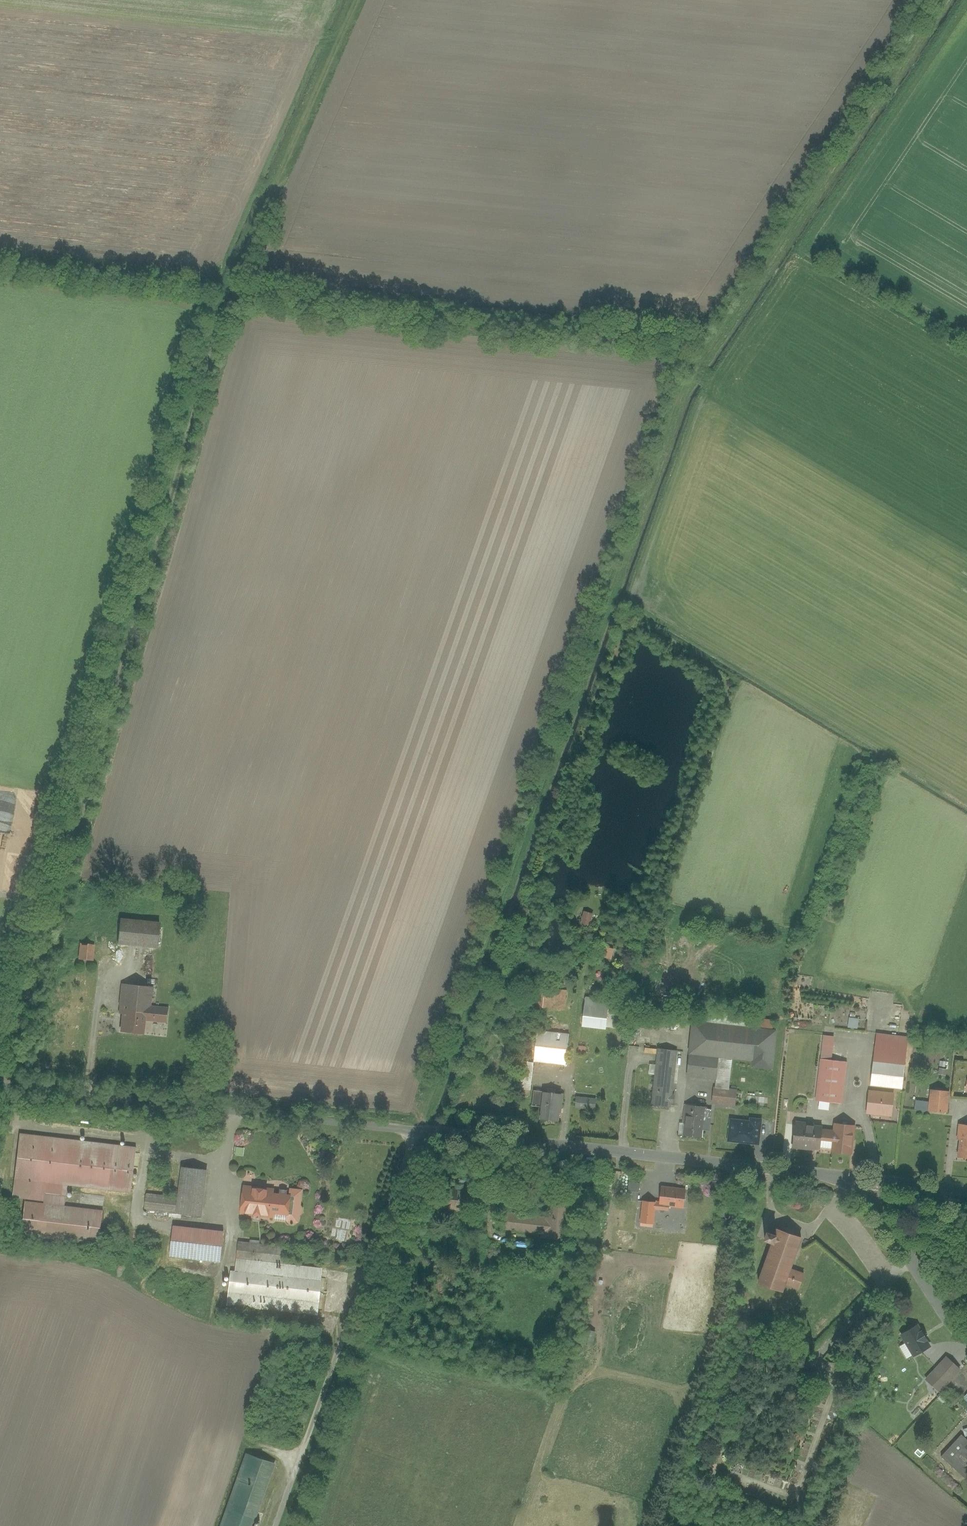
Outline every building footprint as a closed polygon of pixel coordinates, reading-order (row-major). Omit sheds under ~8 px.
[(580,924),(591,926),(594,912),(584,910),(580,924)] [(159,922),(119,918),(116,944),(156,949),(159,922)] [(93,961),(94,944),(80,943),(78,960),(93,961)] [(605,945),(601,955),(611,959),(615,948),(605,945)] [(119,1032),(145,1035),(146,1021),(167,1023),(169,1007),(151,1006),(153,986),(124,983),(119,1032)] [(566,1008),(567,989),(533,988),(533,1007),(566,1008)] [(579,1025),(604,1029),(609,1000),(585,995),(579,1025)] [(899,1026),(901,1013),(888,1010),(886,1024),(899,1026)] [(858,1028),(860,1018),(849,1016),(848,1026),(858,1028)] [(776,1032),(692,1023),(689,1054),(718,1057),(732,1059),(752,1061),(751,1067),(772,1070),(776,1032)] [(534,1061),(567,1064),(569,1032),(536,1030),(534,1061)] [(909,1037),(877,1033),(871,1086),(903,1089),(909,1037)] [(832,1060),(835,1036),(823,1035),(820,1059),(832,1060)] [(658,1049),(652,1105),(672,1107),(678,1051),(658,1049)] [(716,1080),(718,1057),(689,1054),(686,1076),(716,1080)] [(729,1090),(732,1059),(718,1057),(716,1080),(715,1088),(729,1090)] [(820,1059),(816,1101),(842,1104),(847,1062),(832,1060),(820,1059)] [(530,1089),(535,1062),(523,1060),(518,1087),(530,1089)] [(946,1062),(940,1061),(938,1075),(946,1076),(947,1069),(945,1069),(946,1062)] [(715,1088),(713,1088),(711,1104),(735,1106),(737,1091),(729,1090),(715,1088)] [(930,1102),(929,1110),(948,1113),(950,1091),(931,1089),(930,1102)] [(559,1123),(563,1093),(533,1090),(531,1106),(541,1107),(539,1121),(559,1123)] [(895,1093),(869,1090),(866,1113),(892,1116),(895,1093)] [(575,1096),(575,1108),(596,1108),(596,1096),(575,1096)] [(930,1102),(917,1100),(916,1109),(929,1110),(930,1102)] [(706,1108),(687,1106),(683,1135),(702,1137),(703,1129),(710,1130),(712,1111),(705,1110),(706,1108)] [(749,1121),(730,1118),(728,1142),(759,1145),(762,1119),(749,1118),(749,1121)] [(823,1129),(823,1126),(795,1123),(792,1147),(820,1150),(823,1129)] [(856,1126),(835,1123),(834,1130),(823,1129),(820,1150),(853,1154),(856,1126)] [(959,1124),(958,1139),(960,1139),(958,1157),(966,1158),(966,1125),(959,1124)] [(137,1148),(17,1134),(9,1205),(21,1206),(17,1234),(102,1244),(106,1210),(64,1205),(66,1189),(131,1197),(137,1148)] [(202,1216),(207,1169),(180,1166),(176,1196),(146,1193),(144,1210),(202,1216)] [(629,1184),(630,1174),(619,1173),(618,1184),(629,1184)] [(289,1188),(242,1184),(239,1215),(287,1220),(291,1223),(300,1224),(303,1189),(289,1187),(289,1188)] [(687,1187),(659,1185),(657,1204),(686,1206),(687,1187)] [(469,1190),(439,1188),(438,1208),(468,1210),(469,1190)] [(654,1202),(643,1201),(640,1223),(652,1224),(654,1202)] [(544,1231),(546,1216),(503,1211),(502,1226),(544,1231)] [(562,1213),(546,1211),(546,1216),(544,1231),(544,1237),(559,1239),(562,1213)] [(220,1262),(223,1231),(173,1225),(169,1257),(220,1262)] [(775,1235),(766,1233),(762,1246),(770,1248),(758,1286),(782,1294),(785,1284),(798,1288),(802,1275),(791,1271),(801,1238),(776,1230),(775,1235)] [(317,1315),(322,1268),(283,1264),(285,1246),(238,1241),(235,1271),(230,1270),(226,1305),(317,1315)] [(917,1326),(902,1333),(915,1359),(930,1351),(917,1326)] [(593,1345),(595,1331),(588,1330),(586,1344),(593,1345)] [(944,1353),(923,1375),(941,1392),(962,1371),(944,1353)] [(224,1525),(255,1525),(278,1461),(251,1452),(224,1525)]
